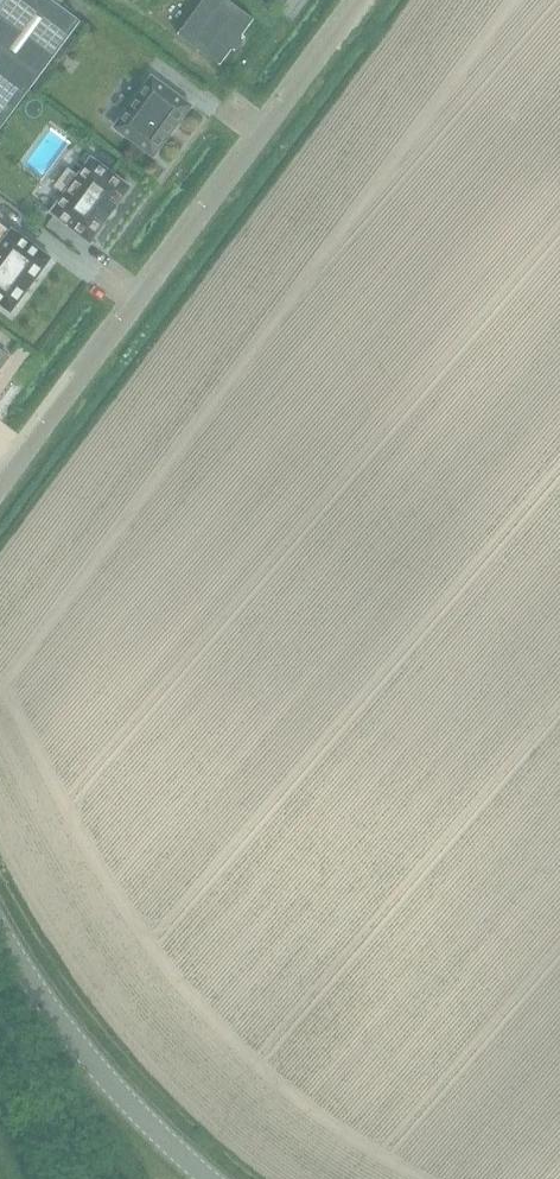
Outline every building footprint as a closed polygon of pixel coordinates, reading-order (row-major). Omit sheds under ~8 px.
[(54,0),(8,0),(0,11),(0,67),(31,90),(82,21),(54,0)] [(179,35),(221,65),(255,19),(230,1),(231,0),(204,0),(179,35)] [(0,67),(0,132),(31,90),(0,67)] [(153,155),(155,156),(156,154),(190,107),(191,108),(192,106),(190,104),(190,105),(155,79),(155,78),(153,77),(152,79),(118,126),(118,125),(116,127),(118,129),(118,128),(153,154),(153,155)] [(67,194),(53,212),(91,241),(105,223),(118,206),(117,206),(131,187),(93,159),(79,177),(69,170),(57,187),(67,194)] [(12,312),(52,258),(13,230),(11,233),(0,225),(0,303),(12,312)] [(10,358),(0,350),(0,371),(10,358)]
